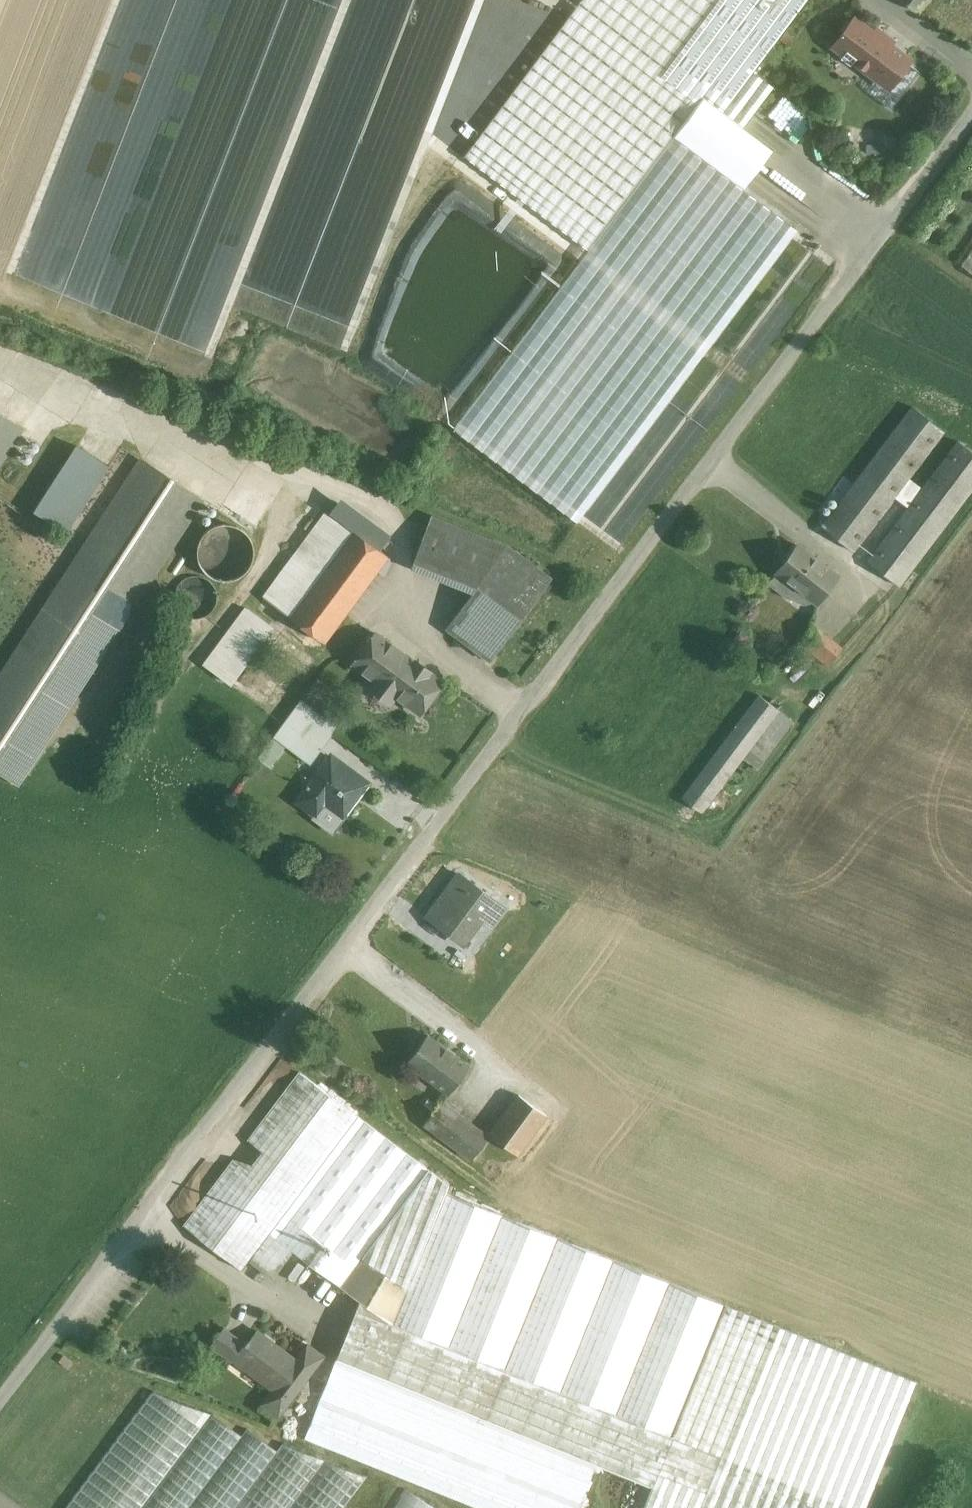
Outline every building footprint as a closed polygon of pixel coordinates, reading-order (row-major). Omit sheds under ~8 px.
[(587,249),(589,250),(454,429),(577,522),(797,230),(729,179),(759,139),(743,127),(773,87),(753,72),(807,0),(775,0),(587,249)] [(464,156),(587,249),(775,0),(581,0),(464,156)] [(918,10),(925,0),(905,0),(918,10)] [(874,33),(854,18),(833,46),(844,54),(840,58),(850,65),(853,61),(888,87),(899,73),(895,70),(905,57),(890,45),(892,42),(876,30),(874,33)] [(961,265),(971,273),(971,250),(961,265)] [(844,497),(823,526),(855,550),(900,490),(909,479),(943,433),(911,408),(854,484),(844,497)] [(22,427),(0,413),(0,461),(22,427)] [(868,560),(899,583),(971,487),(971,454),(957,443),(922,489),(914,500),(868,560)] [(77,446),(35,511),(68,532),(109,466),(77,446)] [(0,682),(0,772),(16,782),(200,498),(143,461),(0,682)] [(854,484),(846,478),(836,492),(844,497),(854,484)] [(922,489),(909,479),(900,490),(914,500),(922,489)] [(399,540),(350,504),(339,519),(388,554),(399,540)] [(339,519),(328,510),(257,607),(272,618),(280,608),(325,641),(388,554),(339,519)] [(509,543),(433,512),(415,559),(478,584),(509,543)] [(252,563),(254,552),(252,541),(246,532),(236,526),(225,524),(214,526),(205,532),(199,542),(197,553),(199,564),(205,573),(215,579),(226,581),(237,579),(246,572),(252,563)] [(551,574),(509,543),(478,584),(462,605),(482,620),(504,637),(551,574)] [(836,575),(796,546),(776,573),(777,573),(769,584),(785,595),(793,585),(816,602),(836,575)] [(216,605),(217,596),(215,587),(210,580),(203,575),(194,574),(186,576),(178,581),(174,588),(172,597),(174,605),(179,613),(186,617),(195,619),(203,617),(211,612),(216,605)] [(462,605),(447,625),(467,640),(482,620),(462,605)] [(273,627),(245,606),(204,661),(232,682),(273,627)] [(482,620),(467,640),(489,656),(504,637),(482,620)] [(840,648),(810,627),(797,644),(827,666),(840,648)] [(415,662),(375,633),(353,663),(377,681),(371,688),(389,701),(394,694),(420,713),(443,682),(429,672),(429,671),(416,661),(415,662)] [(760,695),(683,799),(703,814),(763,732),(780,710),(760,695)] [(338,727),(301,700),(284,723),(302,736),(311,723),(331,737),(338,727)] [(780,710),(763,732),(776,741),(792,719),(780,710)] [(311,765),(322,750),(302,736),(284,723),(273,737),(311,765)] [(331,737),(311,723),(302,736),(322,750),(331,737)] [(350,775),(330,760),(332,757),(331,757),(299,801),(316,814),(324,802),(343,816),(367,783),(352,772),(350,775)] [(460,874),(427,918),(455,939),(475,912),(490,924),(503,906),(460,874)] [(469,1063),(429,1034),(409,1062),(450,1091),(469,1063)] [(300,1073),(184,1227),(242,1270),(285,1213),(290,1206),(358,1117),(300,1073)] [(519,1096),(491,1133),(517,1152),(545,1115),(519,1096)] [(440,1101),(424,1123),(439,1134),(455,1113),(440,1101)] [(489,1137),(455,1113),(439,1134),(473,1159),(489,1137)] [(364,1122),(297,1211),(290,1206),(285,1213),(291,1218),(276,1238),(340,1287),(363,1257),(429,1170),(364,1122)] [(429,1170),(363,1257),(407,1290),(445,1194),(448,1185),(429,1170)] [(614,1261),(445,1194),(407,1290),(393,1326),(561,1394),(614,1261)] [(407,1290),(363,1257),(340,1287),(393,1326),(407,1290)] [(614,1261),(561,1394),(556,1408),(613,1431),(600,1463),(653,1486),(645,1507),(870,1507),(918,1386),(614,1261)] [(556,1408),(350,1326),(338,1358),(459,1406),(456,1412),(472,1419),(475,1413),(600,1463),(613,1431),(556,1408)] [(224,1328),(211,1346),(222,1354),(235,1337),(224,1328)] [(295,1361),(257,1332),(248,1343),(247,1342),(245,1344),(235,1337),(222,1354),(232,1362),(235,1357),(245,1365),(243,1367),(273,1390),(295,1361)] [(273,1390),(262,1405),(277,1417),(323,1357),(307,1346),(295,1361),(273,1390)] [(456,1412),(336,1364),(322,1400),(442,1448),(440,1453),(457,1459),(458,1454),(584,1505),(598,1469),(472,1419),(456,1412)] [(66,1507),(143,1507),(214,1415),(155,1391),(66,1507)] [(320,1405),(307,1438),(481,1507),(578,1507),(457,1459),(440,1453),(320,1405)] [(151,1507),(185,1507),(242,1434),(220,1418),(151,1507)] [(191,1507),(224,1507),(266,1452),(245,1437),(191,1507)] [(237,1507),(296,1507),(324,1472),(286,1444),(237,1507)] [(304,1507),(343,1507),(365,1478),(335,1466),(304,1507)] [(408,1489),(396,1507),(437,1507),(408,1489)]
